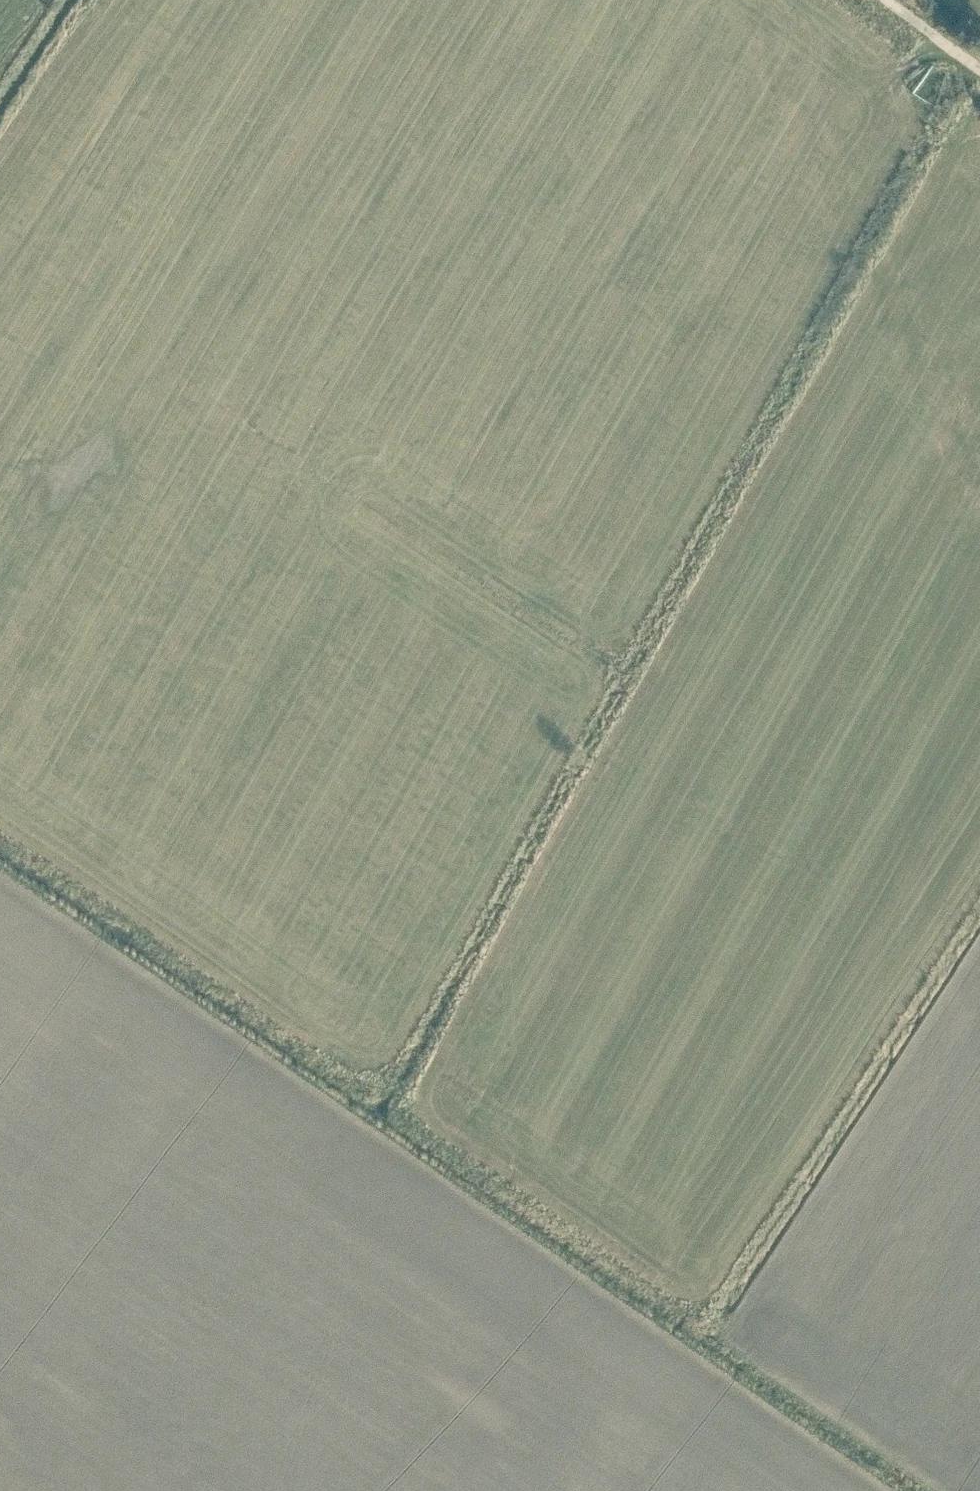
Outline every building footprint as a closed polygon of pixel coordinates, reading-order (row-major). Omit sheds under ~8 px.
[(934,66),(919,93),(932,100),(946,73),(934,66)]
